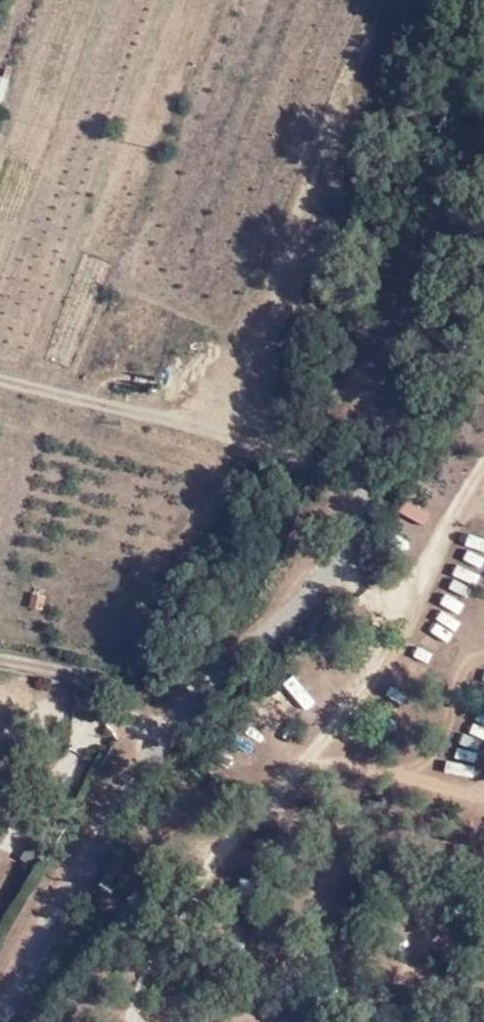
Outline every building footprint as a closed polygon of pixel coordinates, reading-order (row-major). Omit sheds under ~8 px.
[(467,546),(483,551),(483,537),(470,534),(467,546)] [(26,605),(38,608),(41,595),(29,592),(26,605)] [(423,645),(443,653),(459,616),(438,608),(423,645)] [(272,704),(294,723),(315,698),(293,679),(272,704)] [(20,853),(40,864),(61,826),(41,816),(20,853)]
